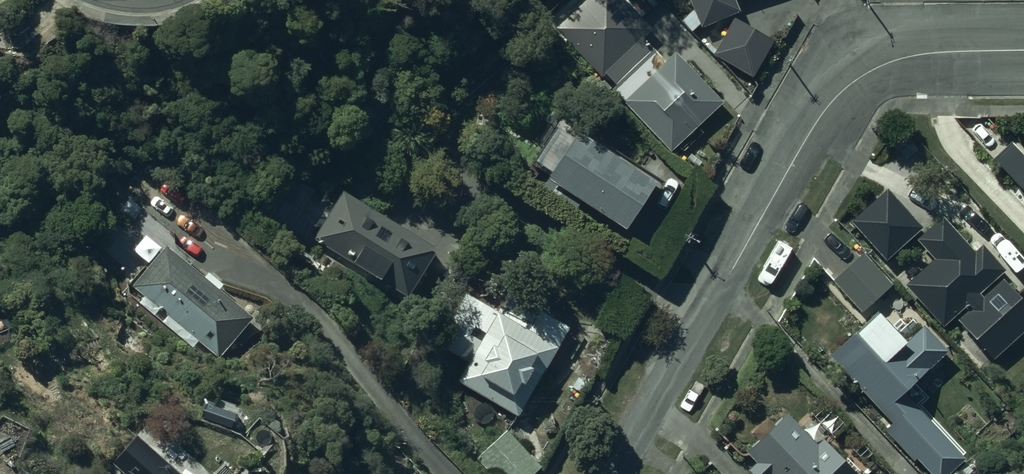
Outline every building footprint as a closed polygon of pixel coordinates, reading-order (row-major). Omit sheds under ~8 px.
[(733,1),(736,0),(688,0),(693,12),(682,23),(692,33),(699,26),(701,30),(739,14),(733,1)] [(774,42),(735,19),(713,56),(752,79),(774,42)] [(671,153),(723,105),(675,54),(665,63),(652,50),(611,90),(671,153)] [(551,179),(548,183),(626,234),(656,187),(560,124),(532,166),(551,179)] [(993,160),(1023,193),(1023,155),(1012,142),(993,160)] [(381,283),(409,301),(436,254),(400,233),(403,228),(382,216),(380,219),(344,194),(313,241),(354,267),(354,268),(380,285),(381,283)] [(906,287),(943,329),(959,321),(994,360),(1023,333),(1023,305),(1003,282),(1006,273),(982,247),(975,253),(943,218),(917,241),(935,262),(906,287)] [(204,283),(165,251),(133,290),(219,360),(253,322),(217,294),(222,288),(208,277),(204,283)] [(864,255),(834,283),(862,314),(892,287),(864,255)] [(468,296),(437,344),(469,364),(457,383),(515,419),(572,329),(543,310),(532,327),(503,308),(498,315),(468,296)] [(829,358),(881,413),(873,420),(915,463),(917,461),(929,473),(951,473),(965,460),(905,397),(947,354),(924,330),(906,347),(876,316),(829,358)] [(1015,392),(1023,401),(1023,383),(1015,392)] [(821,442),(816,447),(787,417),(776,428),(767,420),(751,435),(757,441),(751,447),(753,449),(747,454),(756,464),(748,472),(751,473),(852,473),(821,442)] [(479,459),(492,473),(536,473),(541,469),(508,433),(479,459)]
